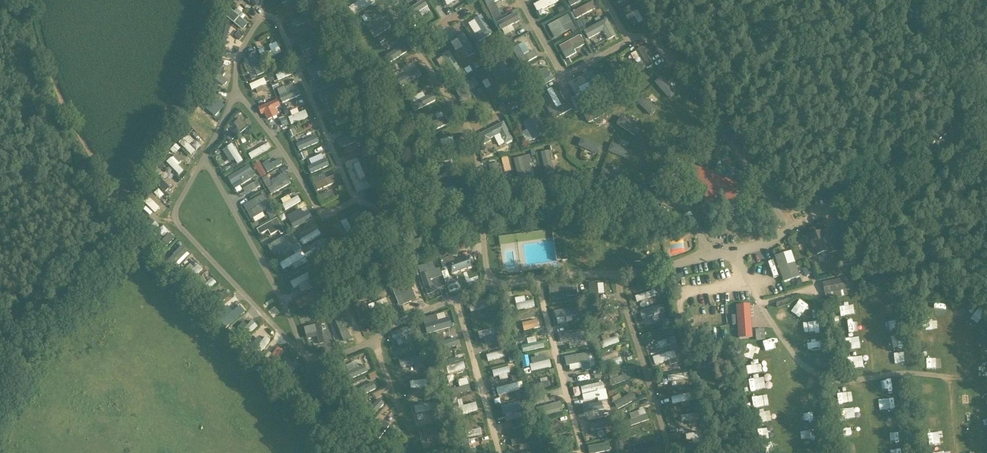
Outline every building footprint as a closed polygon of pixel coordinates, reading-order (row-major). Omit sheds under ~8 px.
[(344,1),(352,15),(374,3),(372,0),(347,0),(344,1)] [(430,10),(423,0),(420,0),(405,11),(413,22),(430,10)] [(492,20),(501,17),(495,1),(496,0),(485,0),(492,20)] [(533,6),(537,13),(559,1),(559,0),(545,0),(533,6)] [(650,18),(640,1),(621,11),(625,18),(637,11),(643,22),(650,18)] [(572,12),(576,19),(597,8),(593,2),(572,12)] [(247,23),(239,17),(242,14),(236,9),(233,12),(228,8),(223,15),(242,29),(247,23)] [(288,19),(291,28),(304,23),(300,14),(288,19)] [(501,31),(520,21),(516,14),(497,23),(501,31)] [(551,33),(572,22),(568,15),(547,27),(551,33)] [(482,32),(474,37),(478,44),(493,34),(481,16),(474,20),(482,32)] [(607,19),(584,32),(588,40),(603,32),(608,41),(616,36),(607,19)] [(369,30),(374,38),(388,29),(383,20),(369,30)] [(239,32),(235,37),(239,41),(243,36),(239,32)] [(463,32),(456,37),(467,53),(474,48),(463,32)] [(579,36),(559,47),(562,54),(583,43),(579,36)] [(457,38),(451,41),(455,51),(461,48),(457,38)] [(400,46),(386,55),(391,62),(404,53),(400,46)] [(512,49),(521,66),(537,57),(534,51),(524,57),(518,46),(512,49)] [(245,51),(251,62),(256,59),(250,48),(245,51)] [(637,74),(652,66),(642,48),(635,52),(641,62),(633,66),(637,74)] [(441,55),(453,78),(462,73),(450,50),(441,55)] [(401,87),(422,75),(415,61),(394,73),(401,87)] [(505,82),(506,83),(513,80),(503,62),(490,69),(497,81),(498,80),(505,82)] [(308,74),(318,72),(316,64),(306,66),(308,74)] [(215,65),(208,74),(223,86),(227,81),(221,76),(224,72),(215,65)] [(536,81),(529,68),(522,72),(533,92),(554,80),(550,72),(536,81)] [(574,91),(586,89),(585,84),(589,83),(587,75),(572,78),(574,91)] [(668,99),(675,93),(660,76),(653,81),(668,99)] [(263,78),(248,83),(250,90),(265,85),(263,78)] [(455,88),(463,102),(479,93),(471,79),(455,88)] [(297,87),(293,89),(291,84),(276,90),(282,103),(301,94),(297,87)] [(316,93),(319,102),(337,96),(334,88),(316,93)] [(550,88),(546,90),(555,107),(560,105),(550,88)] [(539,95),(553,120),(571,110),(567,103),(556,109),(546,91),(539,95)] [(423,92),(409,99),(415,111),(435,100),(431,93),(425,96),(423,92)] [(651,115),(656,109),(639,93),(634,99),(651,115)] [(201,105),(214,116),(223,105),(210,94),(201,105)] [(264,113),(265,119),(277,117),(275,108),(279,107),(278,100),(257,105),(259,114),(264,113)] [(287,117),(289,123),(307,119),(305,110),(298,112),(297,109),(290,110),(291,116),(287,117)] [(533,140),(545,133),(535,116),(523,123),(533,140)] [(615,123),(634,137),(639,129),(621,116),(615,123)] [(187,122),(204,140),(209,136),(192,117),(187,122)] [(233,123),(236,127),(230,133),(234,137),(247,126),(239,118),(233,123)] [(503,122),(485,132),(478,135),(483,145),(490,141),(489,140),(489,139),(500,134),(505,144),(512,140),(503,122)] [(195,150),(189,144),(193,140),(187,134),(178,142),(190,155),(195,150)] [(297,150),(319,143),(316,135),(295,142),(297,150)] [(338,148),(344,147),(344,151),(355,150),(354,137),(338,138),(338,148)] [(600,155),(602,144),(578,138),(576,149),(600,155)] [(629,159),(632,151),(610,142),(607,151),(629,159)] [(175,153),(180,147),(176,143),(170,149),(175,153)] [(234,158),(237,164),(243,161),(232,143),(221,149),(229,161),(234,158)] [(267,143),(248,153),(251,159),(270,148),(267,143)] [(555,172),(550,150),(540,152),(545,174),(555,172)] [(166,162),(178,175),(183,170),(177,164),(181,160),(175,153),(166,162)] [(531,178),(531,157),(515,156),(515,178),(531,178)] [(310,174),(329,165),(326,158),(306,166),(310,174)] [(262,163),(267,172),(282,164),(279,159),(270,163),(268,160),(262,163)] [(258,177),(265,175),(261,161),(254,163),(258,177)] [(248,164),(226,176),(230,185),(253,172),(248,164)] [(738,183),(729,180),(707,174),(708,171),(694,167),(689,183),(708,188),(704,201),(731,209),(738,183)] [(264,183),(270,194),(291,183),(285,172),(264,183)] [(313,178),(315,184),(314,184),(317,191),(338,182),(335,175),(326,179),(324,174),(313,178)] [(164,191),(172,182),(166,177),(163,181),(157,175),(152,181),(164,191)] [(250,177),(244,181),(251,191),(260,185),(256,181),(253,183),(250,177)] [(153,193),(158,199),(163,194),(157,188),(153,193)] [(263,193),(242,204),(250,219),(271,208),(263,193)] [(161,206),(151,195),(143,202),(153,213),(161,206)] [(282,204),(285,210),(301,202),(298,196),(282,204)] [(301,210),(287,217),(293,229),(312,219),(308,211),(303,214),(301,210)] [(277,219),(257,230),(260,235),(268,230),(271,235),(278,231),(281,235),(284,233),(277,219)] [(563,228),(551,229),(555,261),(567,260),(563,228)] [(318,229),(300,240),(303,245),(321,235),(318,229)] [(835,236),(828,239),(825,231),(810,237),(817,256),(823,253),(824,257),(841,251),(835,236)] [(156,241),(163,248),(173,239),(166,232),(156,241)] [(266,245),(272,256),(297,243),(292,232),(266,245)] [(177,266),(189,252),(181,245),(169,259),(177,266)] [(284,269),(303,257),(299,250),(280,262),(284,269)] [(787,265),(783,254),(775,257),(783,283),(800,277),(795,262),(787,265)] [(443,269),(449,267),(451,274),(473,267),(470,256),(448,263),(446,258),(440,261),(443,269)] [(199,270),(191,262),(183,269),(191,278),(199,270)] [(430,271),(420,273),(424,294),(434,292),(430,271)] [(303,275),(289,282),(291,288),(306,281),(303,275)] [(853,276),(822,283),(825,295),(826,300),(860,293),(856,276),(853,276)] [(212,278),(203,285),(207,290),(216,283),(212,278)] [(590,283),(591,298),(597,298),(597,293),(603,293),(602,282),(590,283)] [(393,293),(398,306),(416,299),(410,286),(393,293)] [(574,286),(548,288),(548,293),(557,293),(557,298),(575,297),(574,286)] [(224,290),(208,300),(213,308),(229,298),(224,290)] [(652,290),(634,295),(636,302),(654,297),(652,290)] [(293,301),(296,308),(311,301),(308,294),(293,301)] [(534,306),(533,300),(525,301),(524,296),(514,298),(516,309),(534,306)] [(375,302),(380,315),(388,313),(383,299),(375,302)] [(486,301),(468,303),(469,310),(486,308),(486,301)] [(362,302),(354,304),(358,320),(365,318),(362,302)] [(658,305),(638,310),(640,319),(660,313),(658,305)] [(738,305),(740,339),(752,338),(750,305),(738,305)] [(215,316),(225,329),(245,312),(240,306),(232,312),(227,306),(215,316)] [(554,309),(555,324),(565,323),(564,316),(570,316),(570,308),(554,309)] [(345,314),(329,320),(337,344),(350,340),(345,326),(349,325),(345,314)] [(436,315),(429,317),(431,325),(428,326),(430,333),(451,327),(449,320),(439,323),(436,315)] [(536,319),(521,323),(523,331),(538,327),(536,319)] [(843,334),(854,332),(852,319),(841,321),(843,334)] [(251,320),(236,334),(242,340),(257,325),(251,320)] [(321,323),(303,327),(305,335),(316,332),(319,344),(324,343),(322,330),(321,323)] [(389,332),(392,340),(406,335),(403,327),(389,332)] [(478,331),(479,338),(482,337),(483,343),(497,340),(494,328),(478,331)] [(756,330),(757,341),(765,340),(764,329),(756,330)] [(559,342),(574,340),(573,330),(558,332),(559,342)] [(442,333),(433,336),(438,351),(458,344),(455,336),(445,340),(442,333)] [(598,337),(600,342),(609,338),(607,333),(598,337)] [(539,342),(527,344),(525,334),(515,336),(517,351),(539,347),(539,342)] [(257,355),(270,340),(264,336),(260,341),(256,337),(248,347),(257,355)] [(616,336),(599,342),(602,348),(618,342),(616,336)] [(658,348),(670,344),(668,338),(656,342),(658,348)] [(261,364),(270,370),(283,352),(274,345),(261,364)] [(503,349),(485,355),(487,362),(505,356),(503,349)] [(653,363),(674,359),(672,352),(652,356),(653,363)] [(525,372),(551,367),(549,359),(545,360),(544,354),(529,357),(531,367),(525,369),(525,372)] [(588,354),(566,358),(567,367),(581,364),(582,372),(591,370),(588,354)] [(620,357),(614,359),(612,354),(600,358),(603,368),(622,363),(620,357)] [(413,355),(397,360),(399,368),(415,363),(413,355)] [(362,356),(344,364),(350,379),(369,371),(362,356)] [(445,366),(447,372),(464,367),(463,362),(445,366)] [(492,377),(499,375),(500,379),(509,378),(507,367),(491,370),(492,377)] [(615,385),(627,380),(624,373),(612,378),(615,385)] [(457,394),(470,389),(466,377),(453,381),(457,394)] [(376,388),(370,378),(353,386),(359,397),(376,388)] [(421,387),(420,380),(409,381),(410,389),(421,387)] [(495,388),(497,395),(522,388),(520,381),(495,388)] [(534,391),(549,387),(547,381),(532,386),(534,391)] [(581,395),(605,389),(603,381),(579,387),(581,395)] [(616,408),(635,401),(632,392),(620,397),(619,395),(612,397),(616,408)] [(686,394),(670,396),(671,404),(687,401),(686,394)] [(363,410),(369,417),(384,405),(378,398),(363,410)] [(475,403),(462,405),(461,399),(453,401),(454,414),(476,411),(475,403)] [(562,411),(560,401),(538,407),(541,417),(562,411)] [(503,417),(520,415),(518,402),(502,405),(503,417)] [(414,412),(428,411),(428,404),(414,405),(414,412)] [(628,426),(648,420),(646,412),(638,414),(637,411),(625,414),(628,426)] [(758,439),(773,437),(772,427),(757,429),(758,439)] [(465,436),(482,434),(481,428),(464,430),(465,436)] [(610,441),(586,443),(587,452),(610,452),(610,441)]
